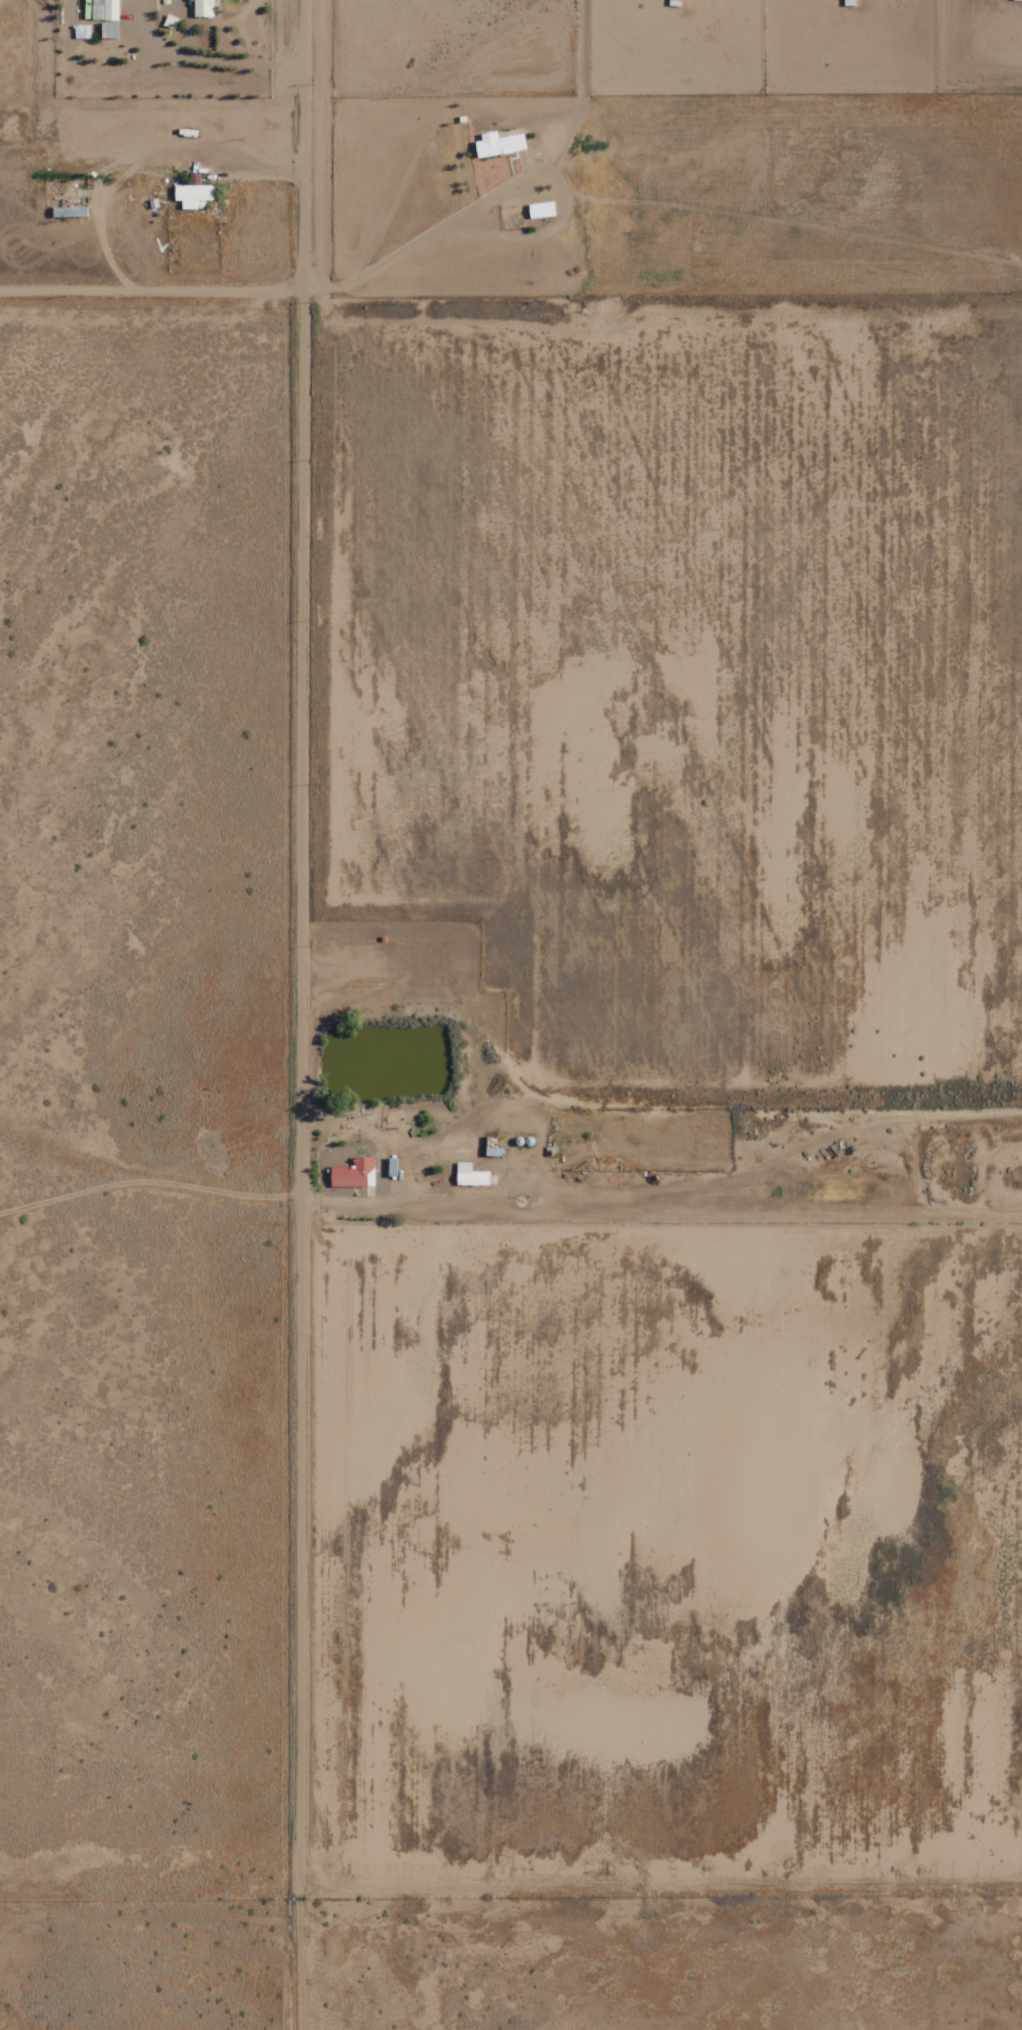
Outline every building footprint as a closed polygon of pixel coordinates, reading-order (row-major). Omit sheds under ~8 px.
[(119,0),(93,0),(92,20),(118,20),(119,0)] [(500,137),(499,131),(482,134),(483,141),(477,141),(479,157),(528,151),(525,134),(500,137)] [(214,185),(176,186),(176,201),(183,201),(183,207),(214,206),(214,185)] [(531,219),(557,216),(556,202),(530,204),(531,219)] [(88,217),(88,207),(53,208),(53,218),(88,217)] [(332,1186),(375,1187),(376,1157),(354,1156),(354,1166),(333,1166),(332,1186)]
